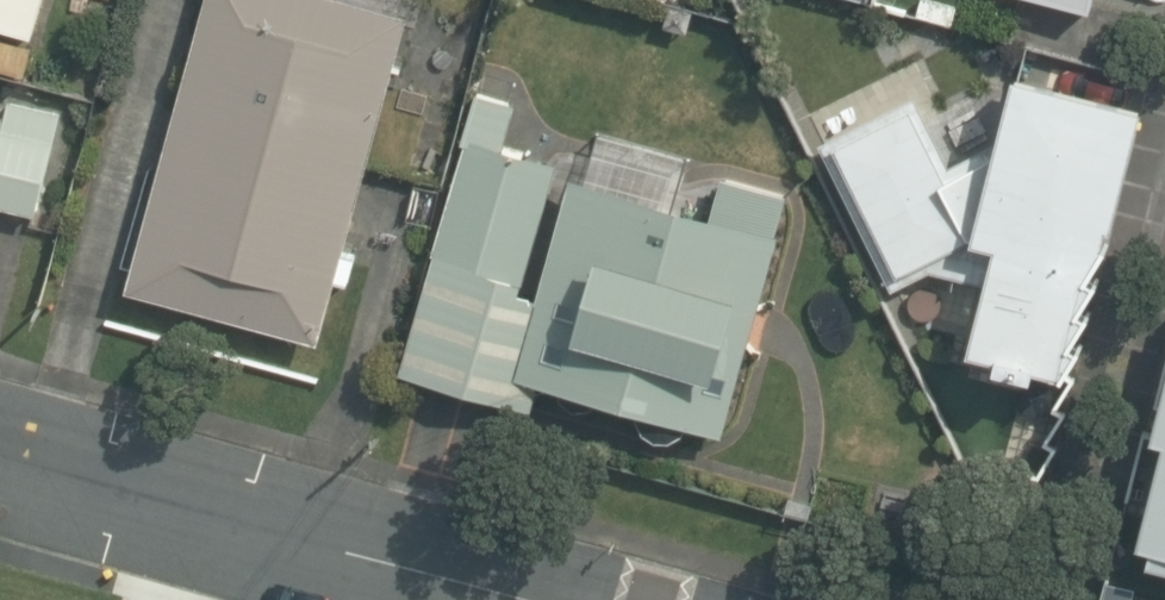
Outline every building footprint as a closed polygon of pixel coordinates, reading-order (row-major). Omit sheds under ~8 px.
[(43,0),(0,0),(0,26),(33,35),(43,0)] [(323,338),(339,279),(353,283),(361,253),(347,250),(410,17),(349,0),(210,0),(133,287),(323,338)] [(1095,10),(1097,0),(1057,0),(1095,10)] [(952,25),(956,10),(922,1),(918,16),(952,25)] [(947,68),(958,31),(866,5),(856,43),(947,68)] [(794,113),(829,94),(801,45),(766,64),(794,113)] [(1164,100),(1164,95),(1005,54),(980,153),(955,163),(940,134),(934,137),(915,98),(823,144),(893,285),(930,267),(969,277),(948,362),(964,366),(960,380),(1048,403),(1051,392),(1089,401),(1164,100)] [(468,142),(400,373),(539,413),(547,385),(724,437),(784,233),(774,230),(785,194),(723,175),(711,217),(575,177),(541,293),(523,288),(560,160),(506,144),(521,93),(478,80),(460,140),(468,142)] [(38,214),(62,106),(5,94),(1,112),(0,112),(0,206),(38,214)] [(441,174),(446,150),(418,143),(412,167),(441,174)] [(1147,431),(1158,434),(1132,535),(1148,539),(1144,555),(1164,560),(1164,362),(1147,431)] [(915,530),(923,492),(873,481),(865,519),(915,530)]
